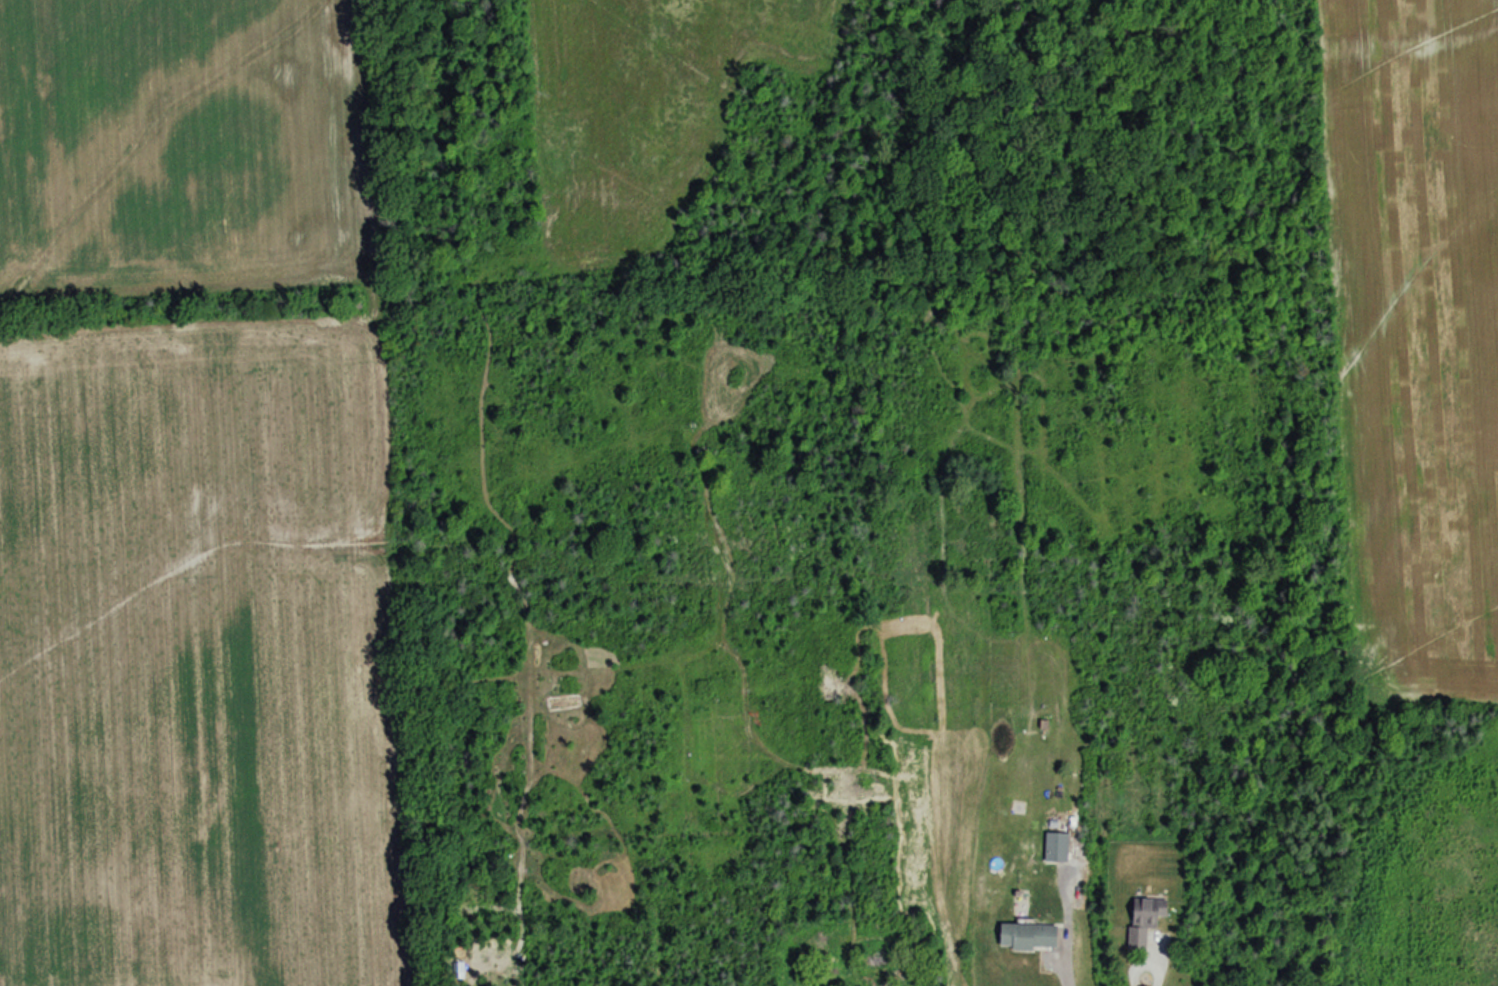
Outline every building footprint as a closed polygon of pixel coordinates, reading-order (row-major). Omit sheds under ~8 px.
[(1066,832),(1042,832),(1042,862),(1066,862),(1066,832)] [(1126,950),(1145,950),(1145,927),(1154,927),(1154,916),(1165,916),(1166,898),(1127,898),(1126,950)] [(995,924),(995,950),(1051,950),(1051,924),(995,924)] [(888,952),(869,952),(869,985),(888,985),(888,952)]
